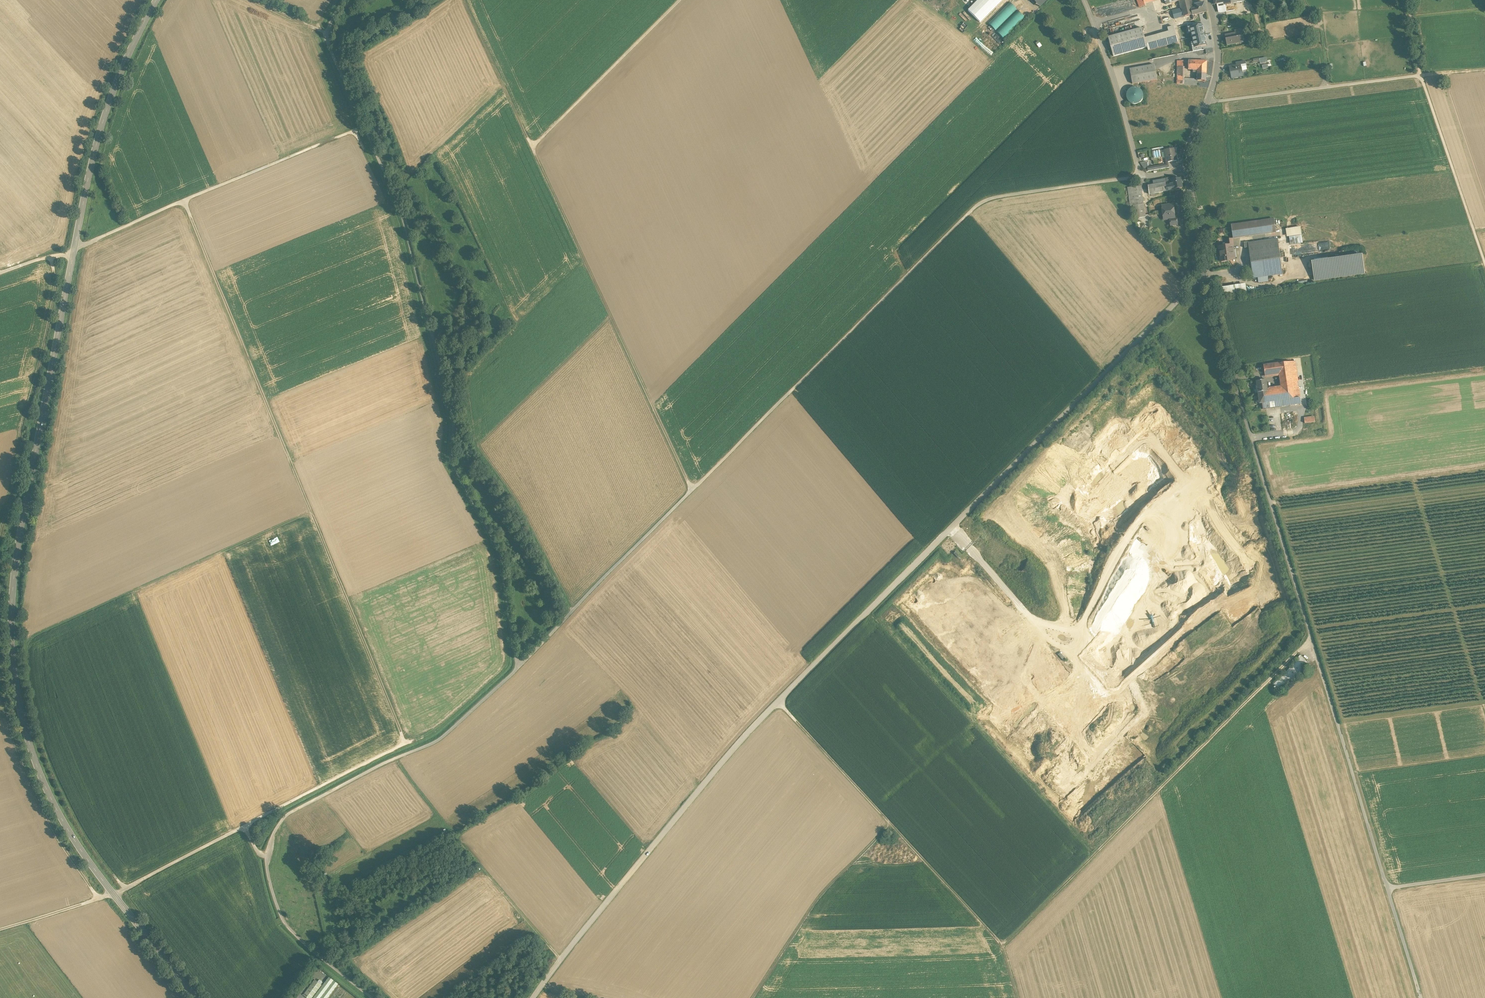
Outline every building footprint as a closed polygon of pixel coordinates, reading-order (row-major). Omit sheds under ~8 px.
[(967,11),(980,23),(1003,0),(978,0),(967,11)] [(1009,3),(988,24),(994,30),(1021,3),(1018,0),(1014,0),(1010,4),(1009,3)] [(1166,5),(1179,1),(1179,3),(1181,2),(1182,8),(1172,11),(1174,19),(1192,14),(1191,10),(1191,8),(1189,3),(1188,0),(1165,0),(1166,5)] [(1204,3),(1195,5),(1196,9),(1197,14),(1207,12),(1204,3)] [(999,28),(1017,11),(1016,10),(998,27),(999,28)] [(996,32),(1002,38),(1024,18),(1017,11),(996,32)] [(1191,32),(1192,37),(1204,35),(1202,24),(1197,26),(1188,28),(1189,33),(1191,32)] [(1169,32),(1145,38),(1147,47),(1148,51),(1178,43),(1174,26),(1168,28),(1169,32)] [(1142,28),(1108,37),(1113,56),(1147,47),(1145,38),(1142,28)] [(1235,33),(1227,35),(1228,39),(1226,39),(1227,46),(1238,44),(1238,41),(1237,38),(1243,37),(1242,32),(1235,33)] [(1192,48),(1195,48),(1201,46),(1207,45),(1204,35),(1192,37),(1193,43),(1191,43),(1192,48)] [(1207,62),(1188,61),(1188,70),(1193,70),(1193,72),(1197,73),(1197,71),(1206,72),(1207,62)] [(1153,65),(1129,69),(1131,84),(1156,79),(1153,65)] [(1238,66),(1229,67),(1231,78),(1243,76),(1241,65),(1238,66)] [(1206,72),(1197,71),(1197,73),(1197,75),(1196,75),(1196,77),(1197,77),(1197,80),(1197,81),(1198,81),(1206,81),(1206,72)] [(1140,87),(1125,88),(1126,103),(1141,102),(1140,87)] [(1174,148),(1164,150),(1167,162),(1177,160),(1174,148)] [(1180,178),(1171,180),(1172,183),(1170,183),(1171,185),(1166,186),(1167,191),(1182,188),(1180,178)] [(1165,183),(1148,186),(1149,194),(1167,191),(1166,186),(1165,183)] [(1183,190),(1175,192),(1176,200),(1184,198),(1183,190)] [(1143,204),(1133,205),(1135,218),(1145,217),(1143,204)] [(1173,204),(1162,206),(1163,217),(1169,216),(1170,219),(1175,218),(1173,204)] [(1274,219),(1231,225),(1233,238),(1234,238),(1251,235),(1276,233),(1276,232),(1274,219)] [(1289,237),(1301,235),(1299,227),(1284,230),(1286,238),(1289,237)] [(1289,237),(1290,246),(1302,244),(1301,235),(1289,237)] [(1278,239),(1248,243),(1249,248),(1253,278),(1283,274),(1278,239)] [(1227,245),(1219,247),(1221,262),(1226,261),(1226,260),(1234,259),(1232,245),(1227,245)] [(1362,258),(1312,264),(1314,282),(1364,276),(1362,258)] [(1244,286),(1222,289),(1222,291),(1223,295),(1245,292),(1244,286)] [(1282,389),(1270,391),(1270,392),(1266,393),(1265,393),(1265,396),(1259,397),(1261,410),(1282,407),(1281,406),(1301,403),(1300,395),(1295,361),(1264,366),(1265,376),(1280,373),(1282,389)] [(1266,380),(1257,381),(1258,386),(1256,386),(1256,390),(1258,389),(1259,397),(1265,396),(1265,393),(1266,393),(1270,392),(1270,391),(1269,389),(1268,389),(1266,380)] [(1274,686),(1282,694),(1310,665),(1302,657),(1274,686)] [(313,997),(327,997),(338,984),(329,977),(313,997)] [(303,995),(306,997),(312,997),(322,984),(315,979),(303,995)] [(328,997),(343,997),(347,993),(337,986),(328,997)]
